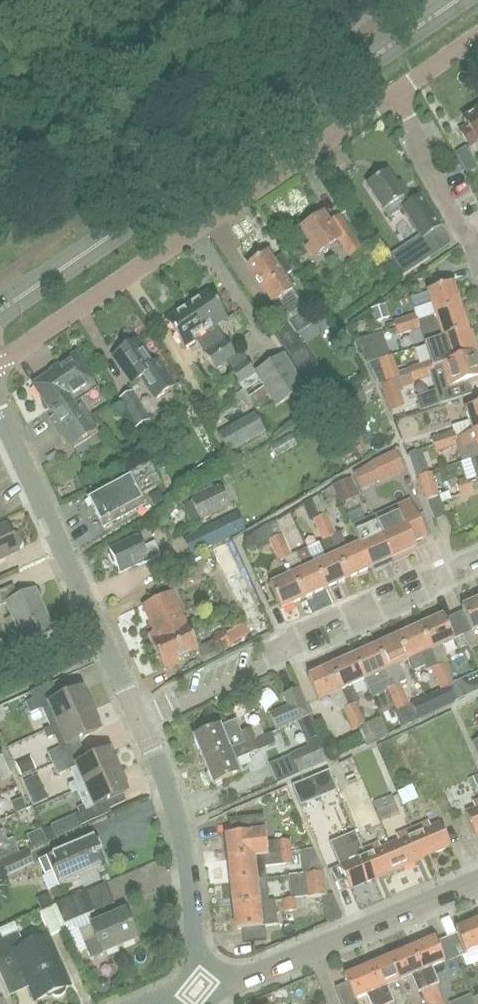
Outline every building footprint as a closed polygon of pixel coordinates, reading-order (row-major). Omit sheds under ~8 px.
[(460,131),(469,145),(477,139),(477,111),(463,121),(467,126),(460,131)] [(395,185),(386,172),(377,178),(374,178),(370,180),(370,183),(367,185),(384,210),(384,209),(390,217),(403,208),(424,238),(441,227),(419,195),(413,199),(400,181),(395,185)] [(340,214),(328,222),(323,215),(301,229),(317,254),(337,241),(349,258),(364,249),(340,214)] [(420,235),(389,257),(401,276),(433,254),(420,235)] [(257,258),(247,265),(256,278),(265,292),(273,304),(287,324),(295,318),(303,312),(304,308),(292,290),(284,279),(291,274),(281,258),(274,263),(266,252),(257,258)] [(460,307),(453,283),(427,291),(431,303),(414,309),(416,313),(418,321),(435,315),(460,307)] [(208,291),(187,306),(225,364),(242,389),(243,389),(253,404),(259,411),(273,403),(275,407),(306,388),(284,353),(254,372),(241,352),(235,356),(215,325),(226,317),(208,291)] [(225,364),(187,306),(165,321),(183,347),(194,340),(215,371),(225,364)] [(372,310),(376,323),(389,319),(385,306),(372,310)] [(468,330),(460,307),(435,315),(442,339),(468,330)] [(417,321),(418,321),(416,313),(393,321),(397,334),(407,331),(405,325),(407,324),(405,318),(416,315),(417,321)] [(407,331),(397,334),(398,337),(421,330),(418,321),(417,321),(416,315),(405,318),(407,324),(405,325),(407,331)] [(288,325),(275,334),(288,354),(302,345),(288,325)] [(442,339),(425,344),(430,361),(432,365),(433,365),(433,367),(476,354),(472,343),(475,342),(471,331),(468,332),(468,330),(442,339)] [(118,353),(115,355),(134,384),(143,377),(158,398),(173,387),(156,362),(153,364),(147,354),(144,356),(134,342),(125,348),(124,347),(116,352),(118,353)] [(302,345),(288,354),(311,387),(325,377),(302,345)] [(55,370),(75,403),(86,395),(82,389),(95,380),(77,354),(55,370)] [(421,364),(422,368),(420,369),(423,378),(430,376),(440,405),(472,394),(468,383),(477,379),(477,362),(476,354),(433,367),(433,365),(432,365),(430,361),(421,364)] [(422,368),(421,364),(407,368),(412,382),(423,378),(420,369),(422,368)] [(75,403),(55,370),(32,385),(53,416),(50,419),(70,449),(72,447),(79,457),(104,440),(80,405),(78,406),(75,403)] [(405,406),(396,380),(380,385),(389,412),(405,406)] [(243,389),(242,389),(235,393),(245,409),(253,404),(243,389)] [(359,404),(351,390),(334,399),(342,414),(359,404)] [(150,420),(133,391),(118,399),(135,429),(150,420)] [(412,424),(423,420),(416,403),(405,407),(412,424)] [(469,421),(452,426),(453,430),(456,437),(477,430),(477,404),(465,409),(469,421)] [(229,453),(265,432),(254,412),(217,433),(229,453)] [(443,434),(445,440),(443,441),(446,449),(456,446),(462,463),(477,458),(477,430),(456,437),(453,430),(443,434)] [(445,440),(443,434),(430,438),(435,453),(446,449),(443,441),(445,440)] [(430,473),(421,449),(408,454),(416,478),(430,473)] [(405,472),(395,451),(373,461),(382,482),(405,472)] [(127,476),(127,477),(88,497),(103,525),(146,502),(142,495),(161,485),(150,464),(127,476)] [(475,492),(472,484),(471,485),(469,478),(459,482),(461,488),(458,489),(460,495),(450,498),(451,500),(475,492)] [(352,479),(334,486),(338,496),(341,504),(359,496),(352,479)] [(220,486),(191,501),(202,522),(231,507),(220,486)] [(338,496),(334,486),(325,492),(329,500),(338,496)] [(149,496),(154,507),(164,502),(159,491),(149,496)] [(326,514),(318,496),(312,499),(320,516),(313,520),(317,529),(324,526),(325,528),(331,525),(332,525),(327,513),(326,514)] [(312,499),(302,504),(309,521),(313,520),(320,516),(312,499)] [(353,502),(355,514),(371,510),(368,499),(353,502)] [(374,517),(393,558),(402,554),(403,557),(415,551),(413,549),(415,548),(413,542),(426,536),(412,507),(399,513),(397,507),(374,517)] [(235,516),(206,530),(207,532),(186,543),(192,556),(242,531),(235,516)] [(393,558),(374,517),(351,528),(359,544),(370,568),(371,568),(373,570),(384,565),(383,562),(393,558)] [(277,521),(269,525),(274,536),(282,532),(277,521)] [(10,535),(6,525),(0,528),(0,558),(17,551),(16,548),(20,546),(21,543),(17,534),(14,533),(10,535)] [(250,537),(259,550),(270,544),(268,541),(275,537),(274,536),(269,525),(250,537)] [(322,542),(307,548),(314,564),(325,588),(348,578),(330,538),(337,535),(332,525),(331,525),(325,528),(324,526),(317,529),(322,542)] [(337,535),(330,538),(348,578),(370,568),(359,544),(348,549),(342,533),(337,535)] [(275,537),(268,541),(270,544),(272,549),(279,546),(280,548),(287,545),(282,534),(275,537)] [(109,551),(119,572),(137,564),(138,566),(161,556),(154,542),(143,547),(138,537),(109,551)] [(228,540),(212,547),(242,611),(257,604),(228,540)] [(272,549),(278,562),(292,556),(287,545),(280,548),(279,546),(272,549)] [(299,561),(288,566),(291,575),(292,574),(303,599),(325,588),(314,564),(303,569),(299,561)] [(170,590),(199,576),(195,566),(165,579),(170,590)] [(292,574),(291,575),(269,585),(280,609),(303,599),(292,574)] [(0,591),(0,607),(7,604),(25,644),(54,631),(34,589),(18,596),(13,585),(0,591)] [(154,643),(188,628),(187,625),(185,626),(171,595),(144,607),(155,632),(149,635),(152,642),(153,641),(154,643)] [(461,607),(463,611),(454,615),(463,635),(472,631),(477,628),(477,599),(461,607)] [(442,645),(454,639),(445,619),(443,615),(420,625),(431,650),(442,645)] [(454,615),(445,619),(454,639),(463,635),(454,615)] [(244,623),(224,634),(223,632),(211,639),(218,651),(250,633),(244,623)] [(420,625),(397,635),(409,660),(413,670),(424,665),(426,671),(432,668),(432,669),(438,666),(431,650),(420,625)] [(153,641),(152,642),(164,669),(179,662),(178,658),(198,649),(188,628),(154,643),(153,641)] [(397,635),(375,646),(393,686),(393,687),(388,689),(392,698),(398,696),(399,698),(405,695),(409,705),(403,707),(403,708),(403,709),(409,721),(418,717),(412,703),(409,704),(400,683),(406,681),(399,664),(409,660),(397,635)] [(375,646),(353,656),(364,680),(368,690),(390,680),(393,686),(375,646)] [(349,707),(355,704),(358,702),(351,686),(353,685),(364,680),(353,656),(330,666),(341,690),(349,707)] [(444,677),(450,674),(445,663),(438,666),(432,669),(436,678),(443,676),(444,677)] [(341,690),(330,666),(308,676),(319,700),(329,696),(341,690)] [(454,683),(450,674),(444,677),(443,676),(436,678),(441,690),(448,687),(454,684),(454,683)] [(448,687),(455,701),(465,697),(458,681),(454,683),(454,684),(448,687)] [(298,688),(283,695),(294,721),(309,715),(298,688)] [(25,702),(30,713),(41,708),(41,710),(45,719),(49,728),(43,731),(44,732),(90,711),(85,701),(81,691),(72,695),(61,700),(59,694),(56,689),(41,695),(25,702)] [(392,698),(388,689),(387,690),(396,712),(403,709),(403,708),(403,707),(409,705),(405,695),(399,698),(398,696),(392,698)] [(307,709),(318,705),(313,692),(302,696),(307,709)] [(360,716),(355,704),(349,707),(343,709),(347,719),(353,716),(354,718),(360,716)] [(364,725),(360,716),(354,718),(353,716),(347,719),(343,709),(342,710),(342,711),(351,731),(364,725)] [(44,732),(47,740),(54,737),(57,742),(59,748),(69,743),(79,739),(88,735),(98,730),(94,720),(90,711),(44,732)] [(314,728),(304,719),(298,725),(308,735),(314,728)] [(236,720),(220,727),(194,738),(203,761),(265,735),(260,724),(241,733),(236,720)] [(271,732),(265,735),(203,761),(213,784),(239,773),(234,762),(276,744),(271,732)] [(290,754),(299,774),(327,761),(319,742),(290,754)] [(52,764),(61,760),(59,755),(56,749),(48,753),(50,759),(52,764)] [(69,769),(70,770),(72,776),(75,781),(71,783),(68,785),(69,789),(70,792),(94,782),(117,772),(112,762),(108,752),(98,757),(88,761),(81,764),(69,769)] [(21,776),(36,770),(31,758),(16,764),(21,776)] [(57,775),(66,771),(61,760),(52,764),(57,775)] [(7,765),(0,768),(0,779),(1,781),(12,776),(7,765)] [(126,792),(117,772),(70,792),(71,794),(77,791),(83,805),(77,808),(79,812),(75,814),(80,826),(111,813),(109,809),(126,802),(123,793),(126,792)] [(311,778),(293,786),(301,805),(319,797),(311,778)] [(402,806),(419,799),(414,787),(413,787),(412,785),(405,788),(404,785),(395,788),(402,806)] [(28,794),(33,805),(47,798),(42,788),(28,794)] [(396,804),(391,795),(373,803),(377,813),(396,804)] [(27,809),(22,799),(11,804),(16,814),(27,809)] [(474,808),(465,812),(475,836),(477,835),(477,800),(472,802),(474,808)] [(277,853),(292,852),(291,840),(266,843),(263,816),(235,820),(237,833),(225,835),(228,859),(254,856),(277,853)] [(350,821),(336,827),(346,851),(344,851),(349,862),(339,866),(349,889),(375,879),(362,849),(350,821)] [(428,821),(411,828),(424,858),(450,847),(440,823),(430,827),(428,821)] [(395,835),(398,841),(389,844),(399,868),(424,858),(411,828),(395,835)] [(1,847),(7,859),(19,853),(13,838),(7,841),(3,830),(0,832),(0,847),(1,847)] [(46,857),(53,872),(59,887),(101,869),(95,854),(100,852),(94,837),(46,857)] [(378,842),(362,849),(375,879),(399,868),(389,844),(381,848),(378,842)] [(7,859),(7,860),(0,863),(0,880),(32,865),(26,851),(20,854),(19,853),(7,859)] [(230,882),(266,878),(265,867),(293,864),(292,852),(277,853),(254,856),(228,859),(230,882)] [(324,874),(314,875),(303,876),(304,888),(306,899),(316,898),(326,897),(325,885),(324,874)] [(266,878),(230,882),(233,906),(259,903),(269,902),(266,878)] [(85,891),(55,905),(77,952),(86,948),(91,960),(103,955),(103,953),(137,939),(125,911),(93,924),(89,915),(95,912),(85,891)] [(38,898),(42,908),(54,902),(50,892),(38,898)] [(306,899),(295,900),(296,910),(307,909),(306,899)] [(295,900),(289,901),(282,901),(283,912),(296,910),(295,900)] [(269,902),(259,903),(233,906),(235,930),(278,925),(275,901),(269,902)] [(39,913),(50,937),(64,931),(54,907),(39,913)] [(3,920),(7,930),(23,922),(19,912),(3,920)] [(455,929),(457,934),(465,953),(477,947),(477,920),(455,929)] [(266,927),(241,930),(243,943),(267,940),(266,927)] [(4,984),(19,977),(18,974),(23,972),(36,1001),(52,994),(55,996),(59,996),(63,994),(65,991),(66,987),(69,986),(47,937),(24,947),(18,932),(2,938),(0,933),(0,976),(4,984)] [(465,953),(457,934),(437,942),(445,962),(465,953)] [(412,948),(429,988),(421,991),(421,992),(426,1003),(432,1003),(442,1000),(436,985),(439,984),(432,967),(445,962),(437,942),(435,938),(412,948)] [(412,948),(389,957),(399,981),(411,976),(418,993),(421,992),(421,991),(429,988),(412,948)] [(367,967),(382,1003),(392,1003),(391,1003),(395,1002),(387,986),(399,981),(389,957),(367,967)] [(367,967),(344,976),(347,984),(336,988),(343,1003),(359,1003),(356,999),(366,995),(370,1003),(382,1003),(367,967)] [(97,985),(98,991),(105,993),(110,988),(108,982),(102,980),(97,985)]
